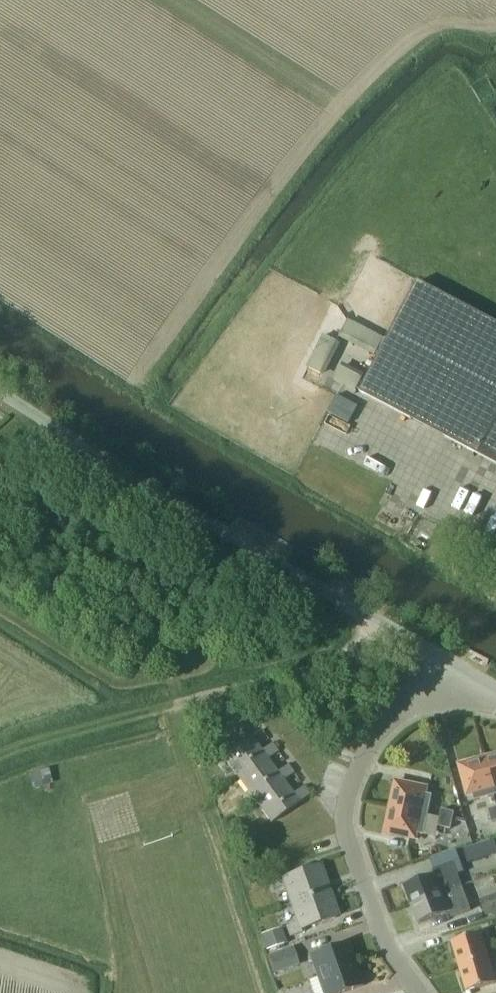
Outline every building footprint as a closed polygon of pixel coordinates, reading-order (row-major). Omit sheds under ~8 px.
[(495,464),(495,322),(419,281),(360,393),(495,464)] [(339,337),(375,356),(383,340),(347,321),(339,337)] [(322,334),(307,367),(325,375),(340,343),(322,334)] [(357,391),(365,375),(342,364),(335,380),(357,391)] [(337,393),(330,412),(351,421),(359,402),(337,393)] [(215,641),(223,629),(216,624),(208,636),(215,641)] [(263,749),(253,736),(224,757),(240,779),(278,751),(272,743),(263,749)] [(240,779),(256,801),(285,779),(294,773),(288,765),(279,771),(275,767),(285,760),(278,751),(240,779)] [(484,758),(494,795),(495,795),(495,755),(484,758)] [(474,801),(494,795),(484,758),(459,765),(467,795),(473,794),(474,801)] [(30,773),(33,786),(51,781),(48,768),(30,773)] [(310,795),(303,785),(294,792),(285,779),(256,801),(272,823),(310,795)] [(396,781),(390,807),(428,815),(433,795),(426,793),(427,788),(396,781)] [(424,835),(428,815),(390,807),(385,832),(416,838),(417,833),(424,835)] [(440,817),(452,820),(454,812),(442,809),(440,817)] [(450,828),(452,820),(440,817),(438,826),(450,828)] [(490,838),(468,846),(473,859),(495,851),(490,838)] [(412,904),(443,893),(462,886),(453,862),(434,869),(435,874),(405,885),(412,904)] [(285,885),(292,903),(330,890),(321,865),(283,878),(282,874),(270,879),(273,889),(285,885)] [(462,886),(443,893),(412,904),(419,923),(449,912),(451,917),(471,910),(470,907),(477,904),(473,892),(466,895),(462,886)] [(338,916),(330,890),(292,903),(298,922),(287,926),(290,936),(302,932),(301,928),(338,916)] [(479,899),(485,917),(495,913),(495,893),(479,899)] [(282,928),(261,935),(266,951),(287,944),(282,928)] [(452,942),(460,967),(489,958),(482,933),(452,942)] [(310,955),(318,977),(355,964),(348,942),(310,955)] [(293,946),(268,955),(274,973),(299,964),(293,946)] [(460,967),(467,991),(495,983),(495,980),(489,958),(460,967)] [(355,964),(318,977),(323,992),(343,992),(363,986),(355,964)]
